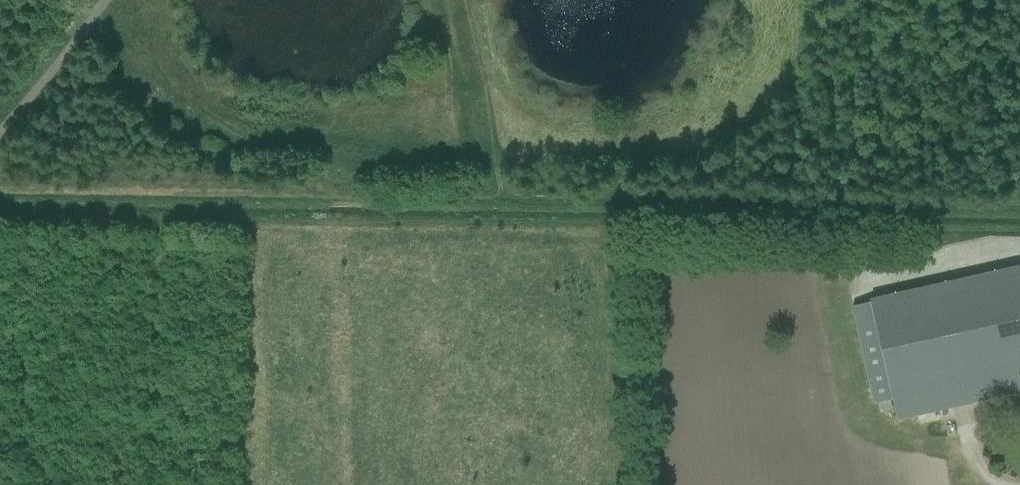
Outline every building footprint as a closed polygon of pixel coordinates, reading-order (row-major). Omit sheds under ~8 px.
[(870,300),(851,305),(873,403),(878,402),(891,399),(892,399),(897,420),(1019,392),(1019,381),(1017,371),(1019,370),(1019,266),(870,300)] [(893,408),(891,399),(878,402),(881,411),(893,408)]
